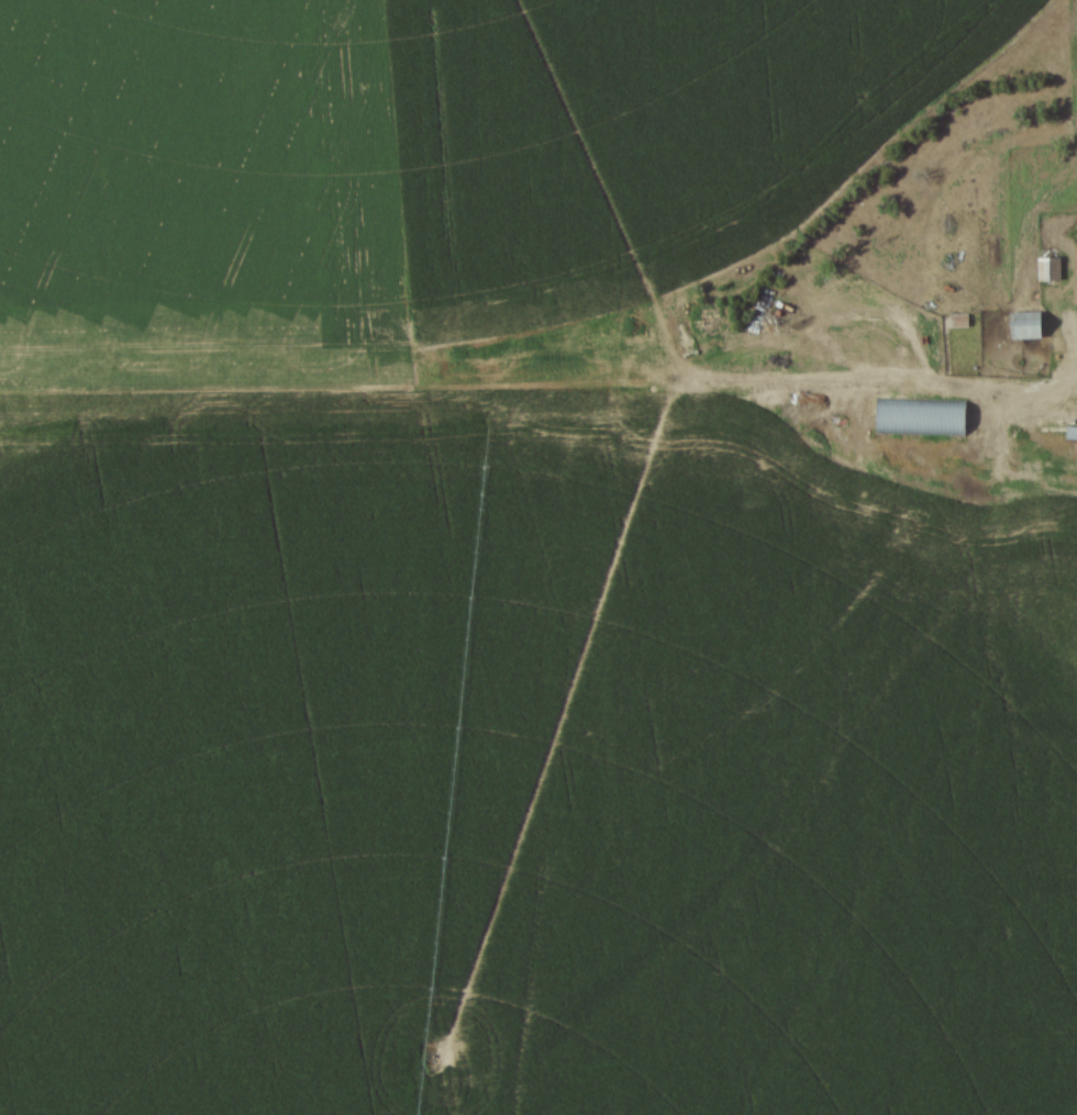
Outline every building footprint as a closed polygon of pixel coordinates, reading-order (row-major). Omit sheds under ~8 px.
[(1035,259),(1035,282),(1057,282),(1057,259),(1035,259)] [(1002,314),(1002,342),(1037,342),(1037,314),(1002,314)] [(947,329),(964,329),(964,317),(947,317),(947,329)] [(961,437),(962,402),(871,401),(870,436),(961,437)] [(1064,428),(1064,440),(1076,440),(1076,429),(1064,428)]
